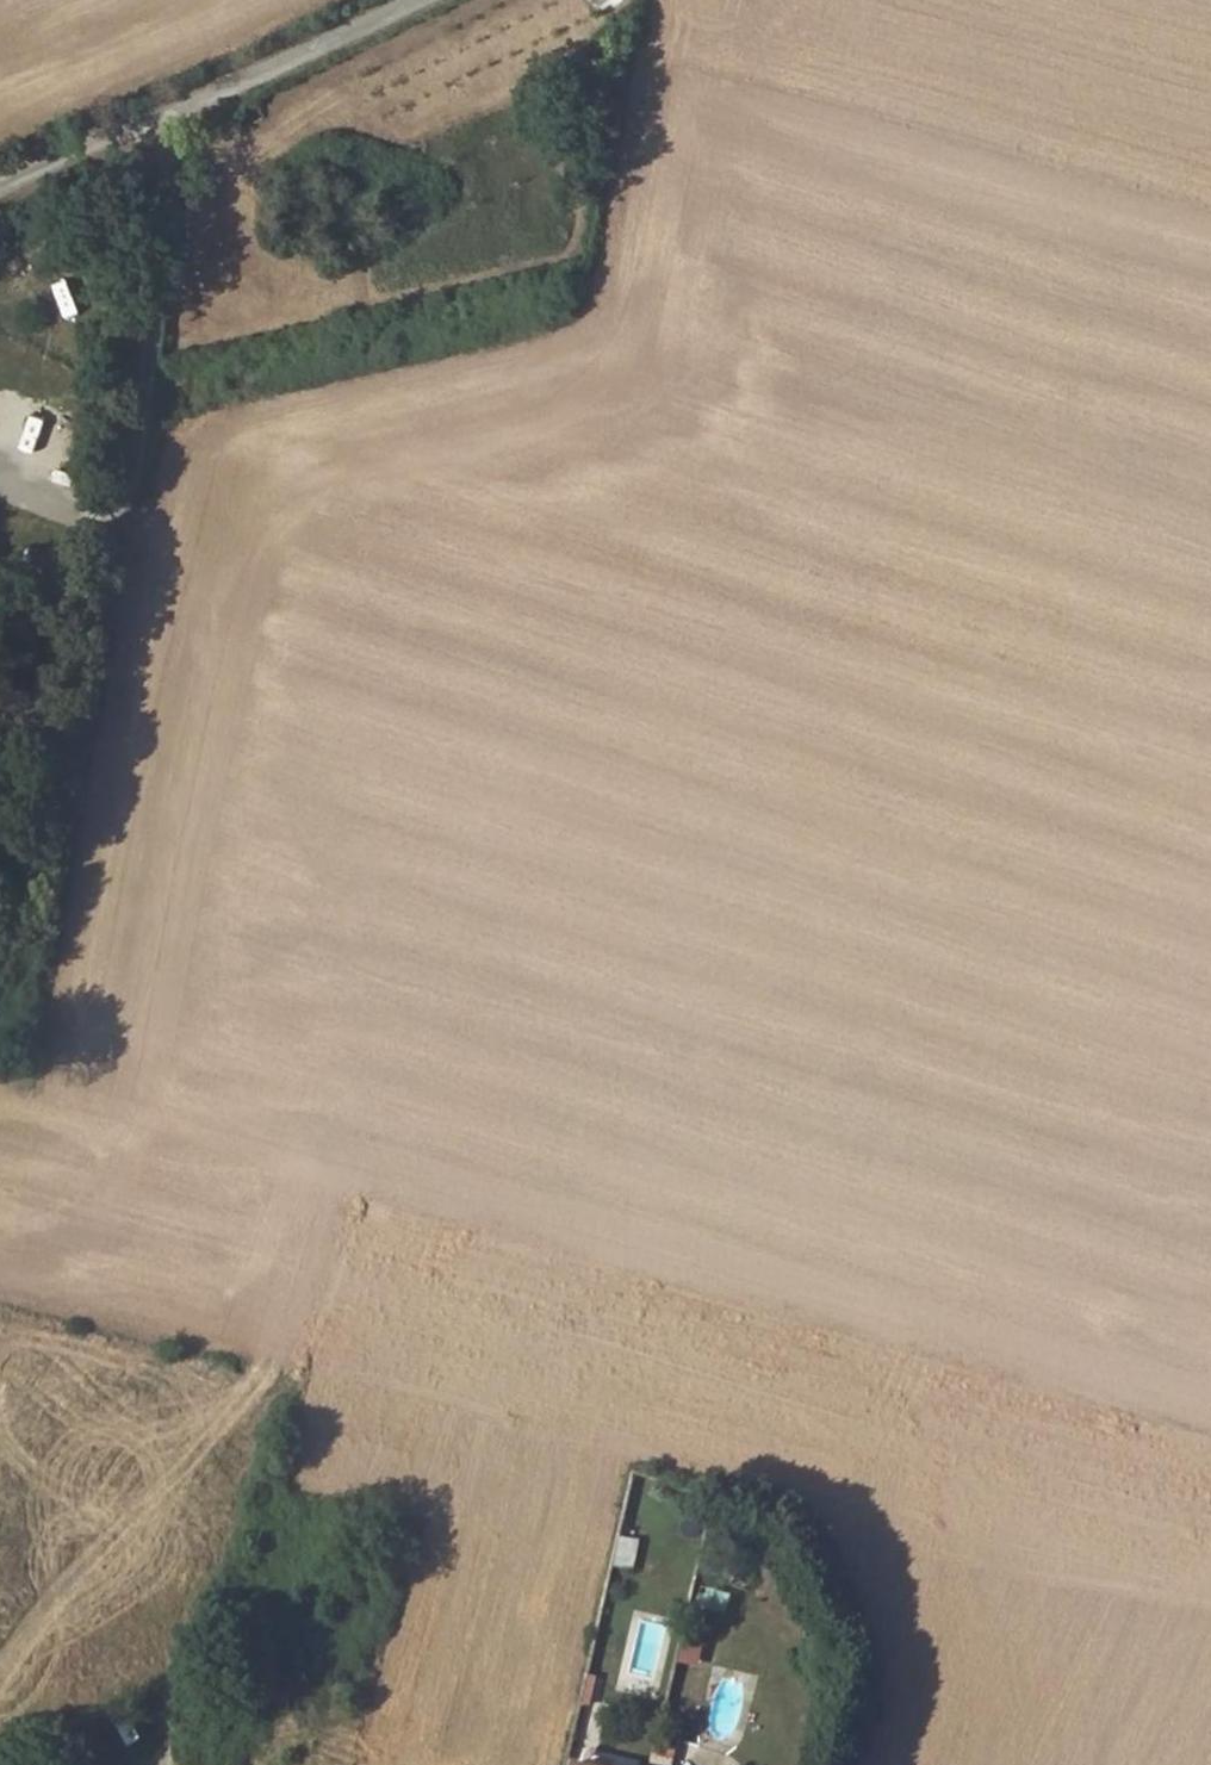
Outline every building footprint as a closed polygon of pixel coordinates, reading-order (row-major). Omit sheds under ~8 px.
[(636,1571),(642,1541),(620,1536),(613,1567),(636,1571)]
